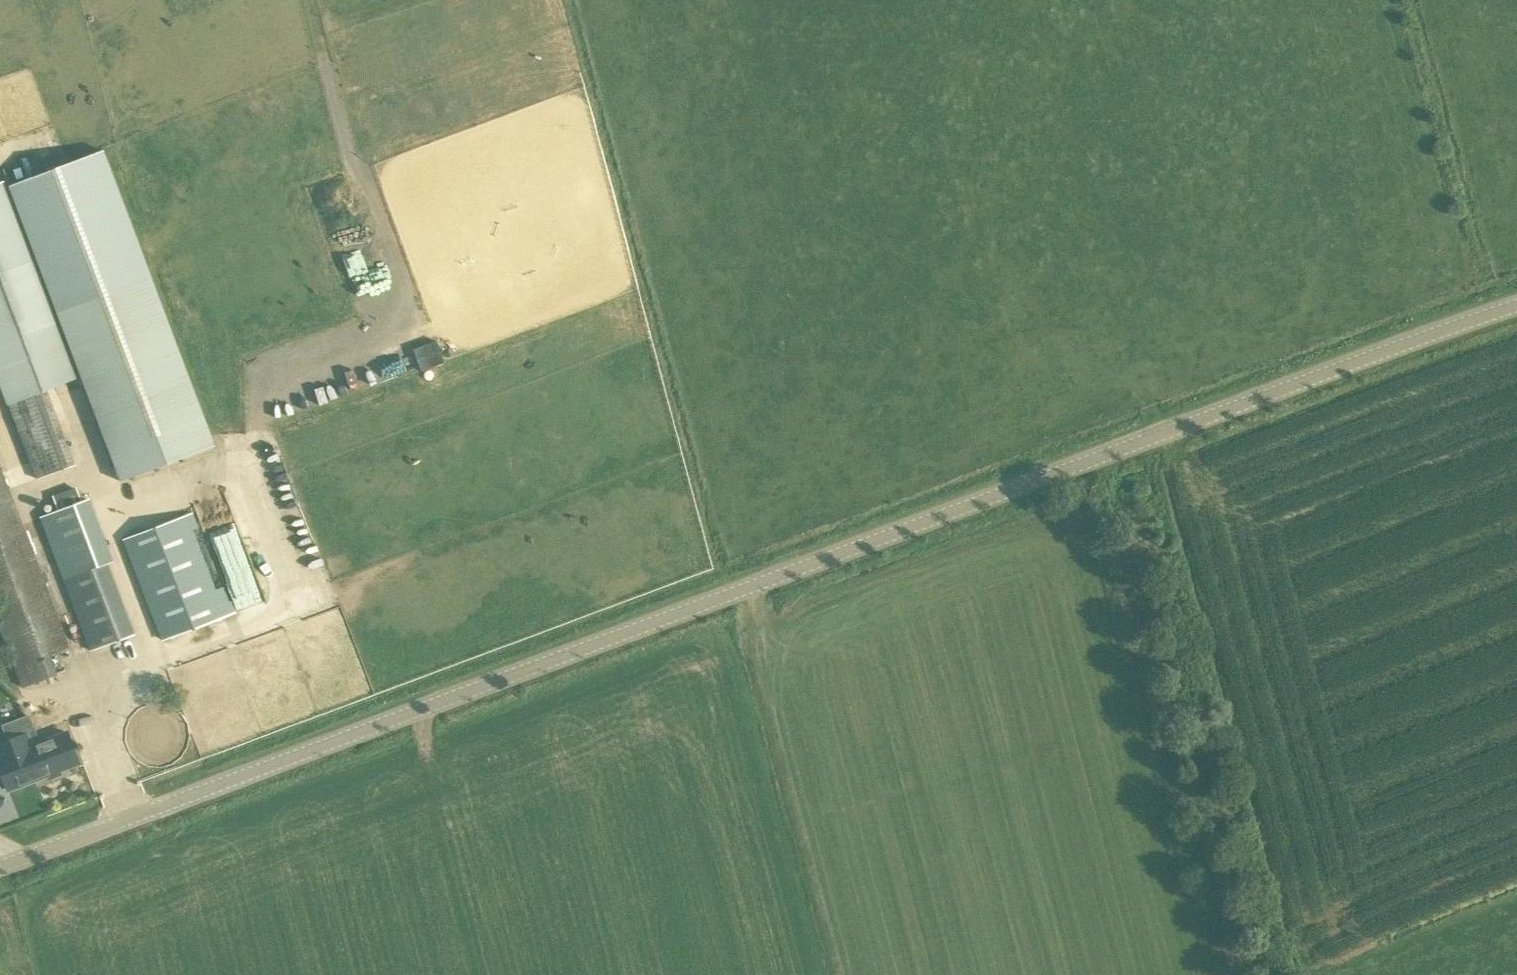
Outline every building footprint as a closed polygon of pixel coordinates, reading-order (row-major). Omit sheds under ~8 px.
[(101,136),(6,171),(109,451),(120,481),(215,446),(101,136)] [(36,478),(75,464),(47,389),(79,377),(4,180),(0,181),(0,386),(7,404),(8,404),(36,478)] [(361,312),(397,301),(379,243),(343,255),(361,312)] [(436,339),(412,347),(420,370),(425,368),(427,367),(444,361),(436,339)] [(50,656),(70,649),(13,495),(0,463),(0,630),(22,687),(57,674),(50,656)] [(89,497),(39,516),(90,650),(134,633),(106,563),(114,560),(89,497)] [(187,514),(122,540),(162,641),(227,616),(187,514)] [(67,732),(23,749),(18,737),(0,743),(0,770),(7,790),(34,779),(79,762),(67,732)]
